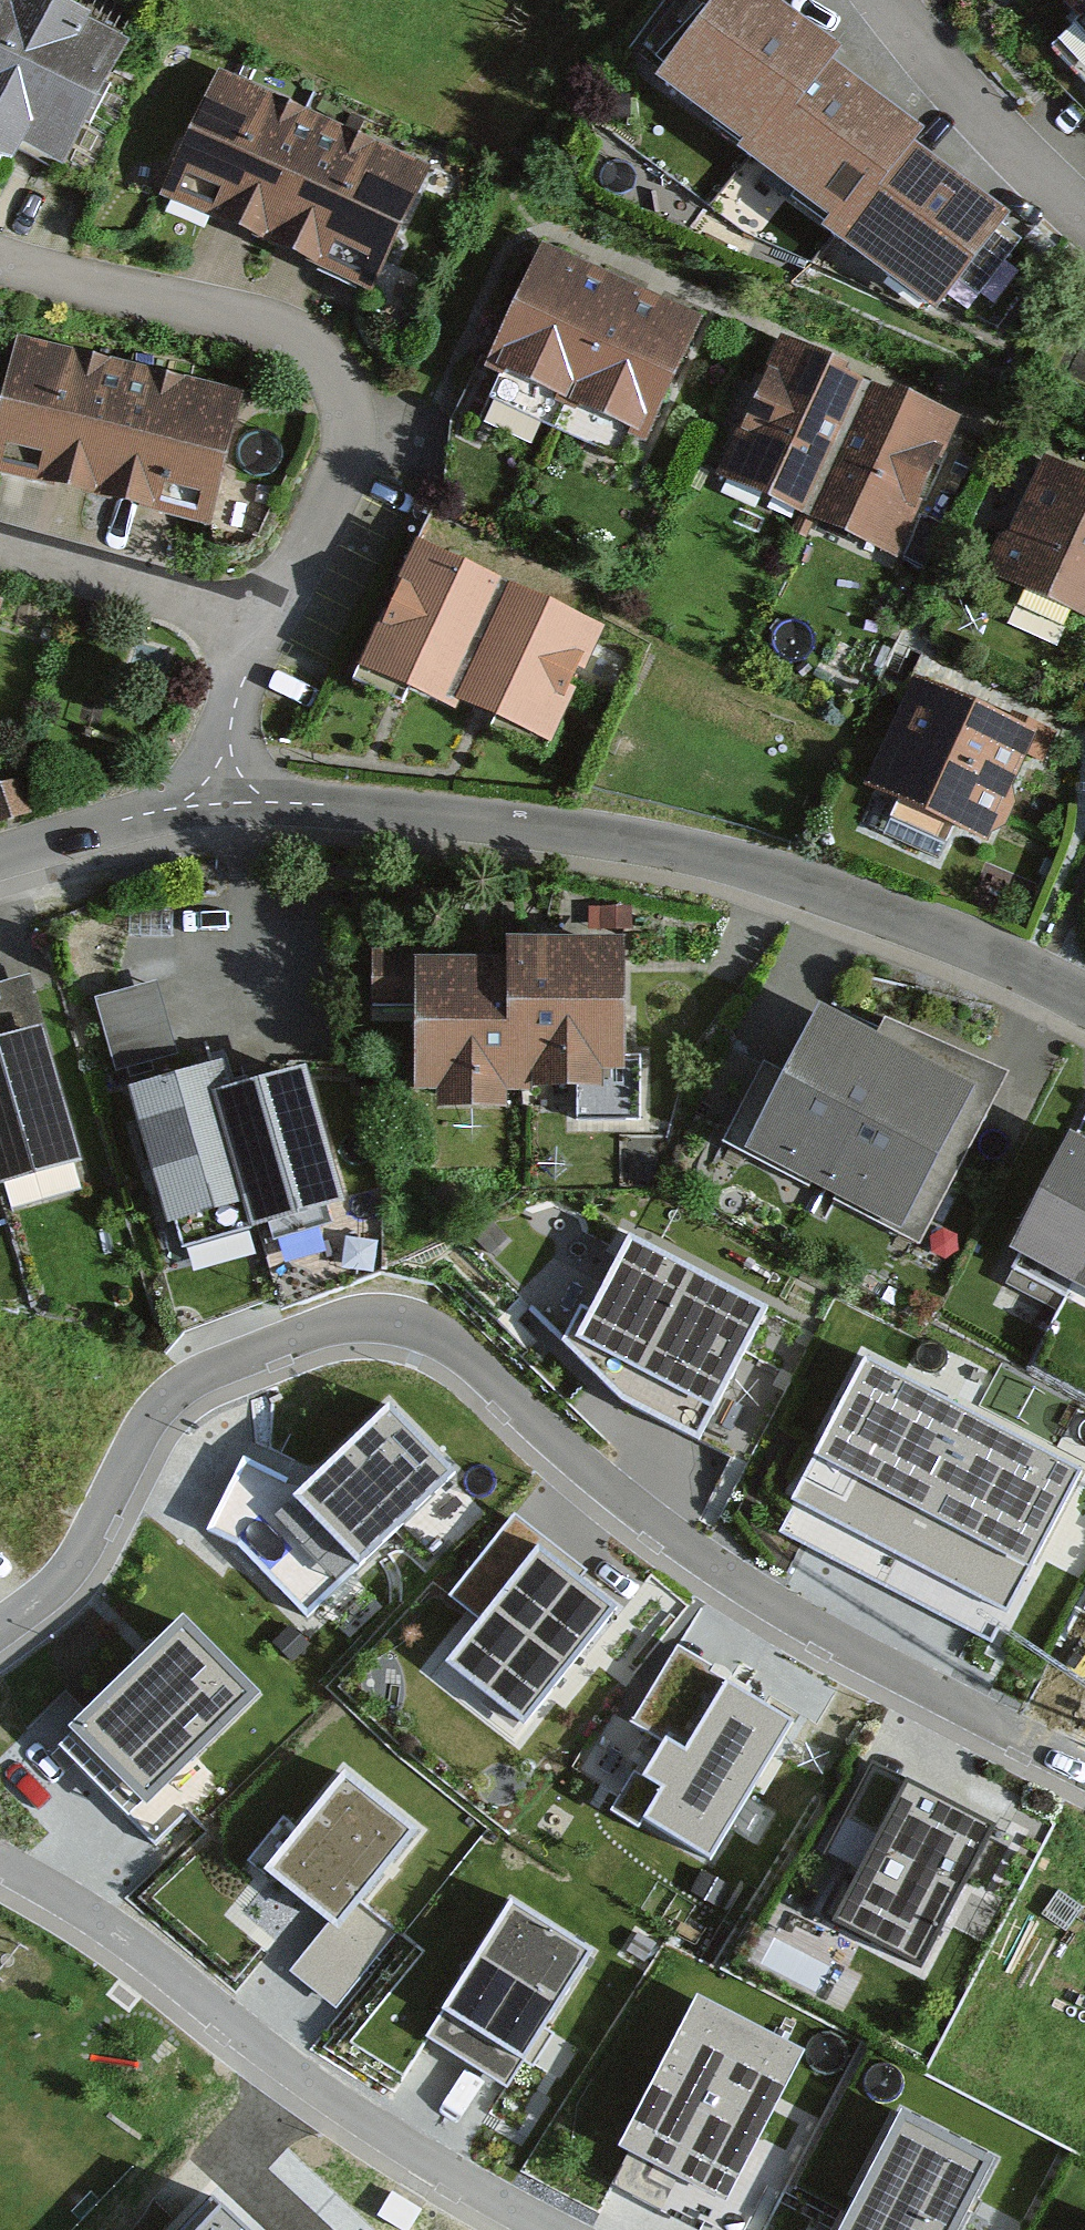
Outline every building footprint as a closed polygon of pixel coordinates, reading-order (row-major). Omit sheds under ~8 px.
[(52,0),(2,0),(0,5),(0,121),(109,166),(160,44),(52,0)] [(824,64),(831,56),(760,0),(732,0),(673,75),(761,144),(824,64)] [(1084,18),(1084,0),(1068,0),(1084,18)] [(1069,49),(1084,65),(1084,34),(1069,49)] [(845,225),(907,146),(916,135),(824,64),(761,144),(754,153),(845,225)] [(270,238),(321,128),(224,84),(173,194),(270,238)] [(367,283),(417,173),(321,128),(270,238),(367,283)] [(932,306),(1000,220),(907,146),(845,225),(839,233),(932,306)] [(570,399),(619,292),(549,260),(500,368),(570,399)] [(641,431),(689,324),(619,292),(570,399),(641,431)] [(806,521),(868,386),(847,376),(850,370),(781,338),(716,480),(806,521)] [(129,377),(25,352),(0,454),(0,467),(102,491),(129,377)] [(206,516),(233,402),(129,377),(102,491),(206,516)] [(897,563),(962,422),(893,391),(891,396),(868,386),(806,521),(897,563)] [(1060,469),(1009,577),(1084,612),(1084,481),(1060,469)] [(455,707),(506,593),(420,555),(369,669),(455,707)] [(541,746),(592,631),(506,593),(455,707),(541,746)] [(1053,750),(936,691),(889,787),(1006,845),(1053,750)] [(0,799),(0,820),(30,815),(26,795),(0,799)] [(511,966),(513,1071),(617,1069),(615,946),(511,948),(511,966)] [(513,1089),(513,1071),(511,966),(377,968),(378,1002),(422,1001),(423,1091),(513,1089)] [(165,977),(100,992),(119,1076),(183,1061),(165,977)] [(825,1190),(895,1058),(824,1021),(754,1154),(825,1190)] [(82,1167),(43,1030),(0,1042),(0,1190),(82,1167)] [(895,1227),(965,1095),(895,1058),(825,1190),(895,1227)] [(256,1217),(223,1101),(216,1076),(141,1098),(181,1238),(256,1217)] [(303,1078),(223,1101),(256,1217),(263,1240),(343,1218),(303,1078)] [(1046,1255),(1084,1276),(1084,1183),(1046,1255)] [(633,1400),(700,1434),(770,1314),(636,1237),(578,1337),(633,1400)] [(798,1491),(1015,1606),(1084,1474),(1084,1469),(870,1356),(798,1491)] [(249,1460),(212,1534),(242,1548),(311,1622),(463,1480),(394,1407),(307,1488),(249,1460)] [(487,1614),(450,1658),(529,1723),(622,1611),(516,1523),(460,1592),(487,1614)] [(191,1620),(64,1738),(135,1815),(263,1696),(191,1620)] [(682,1778),(658,1819),(723,1857),(806,1713),(728,1668),(691,1731),(669,1719),(647,1757),(682,1778)] [(352,1775),(275,1869),(343,1925),(420,1831),(352,1775)] [(915,1779),(841,1921),(927,1966),(1001,1824),(915,1779)] [(508,1901),(421,2040),(517,2100),(604,1960),(508,1901)] [(634,2142),(731,2196),(810,2053),(713,1999),(634,2142)] [(842,2229),(968,2229),(1004,2161),(905,2109),(842,2229)] [(221,2212),(203,2229),(240,2229),(221,2212)]
